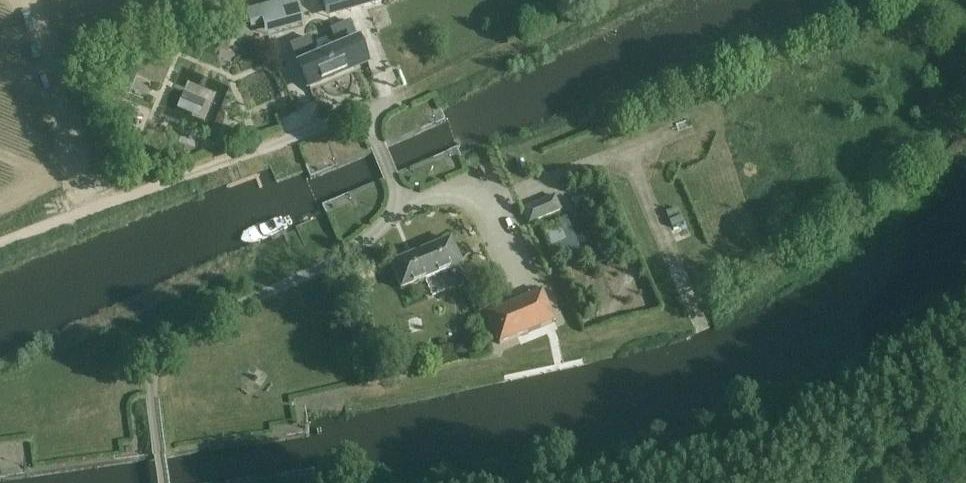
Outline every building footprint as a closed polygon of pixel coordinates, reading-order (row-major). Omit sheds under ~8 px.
[(245,12),(250,31),(264,27),(265,29),(266,36),(303,25),(301,19),(296,0),(288,0),(259,8),(245,12)] [(325,12),(370,0),(322,0),(325,12)] [(289,46),(299,67),(300,70),(308,88),(368,63),(360,44),(359,42),(358,42),(350,22),(331,30),(339,50),(318,59),(309,37),(289,46)] [(257,76),(264,103),(287,97),(280,70),(257,76)] [(198,82),(187,109),(212,120),(224,93),(198,82)] [(598,190),(587,194),(590,202),(601,198),(598,190)] [(554,198),(523,210),(528,225),(560,213),(554,198)] [(668,217),(672,227),(687,220),(683,210),(668,217)] [(554,226),(562,246),(581,239),(573,219),(554,226)] [(461,265),(458,259),(450,240),(391,265),(401,290),(461,265)] [(500,346),(512,341),(554,324),(541,293),(510,305),(487,315),(500,346)] [(700,297),(687,302),(691,313),(682,316),(688,332),(710,324),(700,297)] [(457,348),(456,355),(468,356),(470,344),(463,343),(457,348)]
